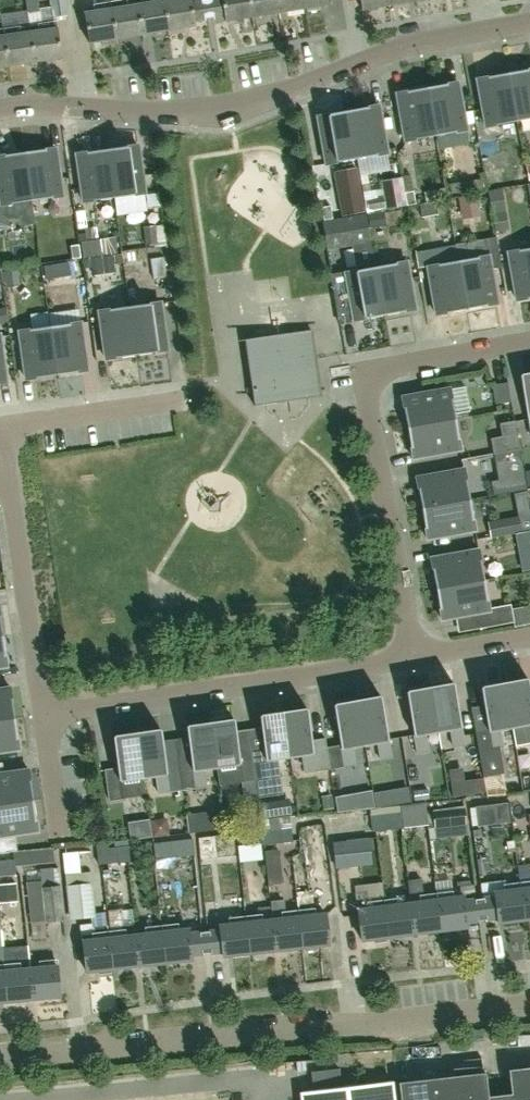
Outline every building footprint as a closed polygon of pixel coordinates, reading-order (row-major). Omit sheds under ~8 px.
[(27,12),(39,11),(39,10),(37,0),(25,0),(27,12)] [(51,8),(53,16),(66,13),(65,0),(50,0),(51,8)] [(110,2),(116,38),(141,34),(136,0),(122,0),(110,2)] [(141,34),(167,29),(163,0),(136,0),(141,34)] [(167,29),(195,25),(194,20),(209,17),(206,0),(196,0),(191,1),(191,0),(163,0),(167,29)] [(209,17),(225,15),(225,20),(253,15),(250,0),(206,0),(209,17)] [(253,15),(279,11),(277,0),(250,0),(253,15)] [(279,11),(304,6),(303,0),(277,0),(279,11)] [(304,6),(306,6),(307,11),(319,9),(318,5),(331,2),(331,0),(303,0),(304,6)] [(389,4),(388,0),(360,0),(362,9),(389,4)] [(94,5),(83,7),(84,13),(89,41),(101,39),(102,44),(113,42),(113,38),(116,38),(110,2),(94,5)] [(39,11),(27,12),(29,25),(30,31),(35,60),(62,56),(57,27),(56,21),(53,22),(53,16),(51,8),(39,10),(39,11)] [(19,27),(3,29),(8,64),(35,60),(30,31),(29,25),(19,27)] [(8,64),(3,29),(0,30),(0,66),(8,64)] [(507,73),(516,121),(529,118),(529,68),(507,73)] [(516,121),(507,73),(476,78),(485,126),(516,121)] [(457,81),(426,87),(435,135),(466,130),(457,81)] [(435,135),(426,87),(396,92),(405,141),(435,135)] [(387,153),(378,105),(348,110),(356,158),(387,153)] [(356,158),(348,110),(317,116),(326,164),(356,158)] [(137,144),(107,149),(114,197),(144,193),(137,144)] [(24,152),(31,200),(62,196),(55,147),(24,152)] [(114,197),(107,149),(76,153),(83,202),(114,197)] [(24,152),(0,155),(0,199),(1,205),(31,200),(24,152)] [(333,171),(334,179),(357,175),(356,167),(333,171)] [(406,206),(404,195),(402,184),(398,184),(397,177),(381,180),(383,190),(368,192),(370,208),(375,207),(375,212),(406,206)] [(360,191),(337,195),(341,216),(364,212),(360,191)] [(413,193),(404,195),(406,206),(415,205),(413,193)] [(438,215),(435,201),(419,204),(420,207),(422,217),(438,215)] [(333,219),(331,205),(321,207),(323,221),(333,219)] [(356,270),(375,266),(365,214),(322,221),(326,249),(351,245),(356,270)] [(83,259),(102,257),(99,240),(81,242),(83,259)] [(529,297),(529,247),(507,251),(516,300),(529,297)] [(92,267),(93,276),(114,273),(113,265),(122,263),(120,254),(102,257),(83,259),(81,260),(82,269),(92,267)] [(457,260),(466,309),(497,303),(488,255),(457,260)] [(150,258),(153,280),(166,278),(163,256),(150,258)] [(436,314),(466,309),(457,260),(427,266),(436,314)] [(376,266),(384,315),(415,309),(406,261),(376,266)] [(46,280),(70,276),(68,262),(43,266),(46,280)] [(354,320),(384,315),(376,266),(375,266),(356,270),(345,272),(354,320)] [(160,302),(129,306),(136,354),(167,350),(160,302)] [(105,359),(136,354),(129,306),(99,310),(105,359)] [(49,326),(56,375),(87,370),(80,322),(49,326)] [(56,375),(49,326),(19,330),(26,379),(56,375)] [(311,331),(245,340),(254,406),(320,397),(311,331)] [(519,375),(529,434),(529,373),(519,375)] [(511,402),(508,382),(493,384),(496,404),(511,402)] [(401,398),(407,428),(455,419),(449,389),(401,398)] [(455,419),(407,428),(412,458),(460,450),(455,419)] [(493,454),(519,450),(515,422),(500,424),(502,437),(490,439),(493,454)] [(520,450),(519,450),(502,453),(493,454),(498,481),(491,482),(493,495),(513,492),(526,490),(526,489),(520,450)] [(464,469),(416,478),(421,508),(469,500),(464,469)] [(469,500),(421,508),(427,539),(475,530),(469,500)] [(490,538),(512,534),(521,532),(520,526),(517,513),(487,519),(489,532),(490,538)] [(521,533),(523,541),(529,540),(529,531),(521,533)] [(430,559),(436,589),(484,580),(478,550),(430,559)] [(484,580),(436,589),(441,620),(479,613),(481,628),(514,623),(513,621),(518,620),(521,616),(520,608),(516,604),(511,605),(510,604),(489,608),(484,580)] [(504,682),(512,726),(524,724),(528,740),(527,741),(527,742),(529,741),(529,690),(528,678),(504,682)] [(512,726),(504,682),(480,687),(488,730),(475,732),(483,777),(504,773),(499,747),(503,746),(503,745),(502,745),(499,728),(512,726)] [(453,683),(430,687),(437,731),(450,728),(453,745),(453,746),(465,744),(453,683)] [(437,731),(430,687),(406,691),(417,753),(428,751),(428,750),(425,733),(437,731)] [(14,719),(10,688),(0,689),(0,721),(14,719)] [(381,696),(357,700),(365,744),(378,741),(381,758),(380,758),(381,759),(392,757),(381,696)] [(365,744),(357,700),(333,704),(344,766),(356,764),(355,763),(352,746),(365,744)] [(308,708),(284,712),(290,755),(303,754),(306,770),(305,770),(306,772),(330,768),(325,738),(312,740),(308,708)] [(264,747),(252,749),(256,779),(258,797),(282,794),(280,775),(281,775),(280,774),(278,757),(290,755),(284,712),(260,715),(262,728),(264,747)] [(0,721),(0,752),(19,749),(14,719),(0,721)] [(243,781),(256,779),(252,749),(251,749),(239,750),(236,731),(235,719),(211,722),(217,766),(220,784),(232,782),(243,781)] [(186,725),(188,737),(191,757),(178,759),(182,789),(207,786),(207,784),(206,785),(204,768),(217,766),(211,722),(186,725)] [(160,730),(136,733),(143,777),(155,775),(158,793),(182,790),(182,789),(178,759),(165,761),(160,730)] [(143,777),(136,733),(112,737),(117,768),(104,770),(109,800),(133,797),(130,779),(143,777)] [(469,794),(465,766),(446,769),(450,797),(469,794)] [(0,774),(0,805),(33,800),(28,770),(0,774)] [(33,800),(0,805),(0,837),(37,831),(33,800)] [(470,806),(472,815),(474,829),(511,824),(508,802),(470,806)] [(373,832),(404,828),(427,825),(425,803),(401,806),(401,804),(400,805),(369,809),(373,832)] [(465,807),(432,811),(434,832),(455,830),(455,836),(468,835),(465,807)] [(224,829),(224,826),(222,810),(186,814),(188,833),(224,829)] [(258,823),(259,830),(261,846),(293,842),(291,826),(290,816),(269,818),(269,821),(258,823)] [(324,822),(311,824),(314,846),(327,844),(324,822)] [(371,864),(368,840),(368,837),(333,841),(336,868),(371,864)] [(191,839),(149,844),(152,863),(193,858),(191,839)] [(206,841),(207,854),(237,851),(236,839),(206,841)] [(128,845),(105,848),(104,841),(96,842),(97,849),(96,849),(99,865),(131,861),(128,845)] [(14,852),(0,853),(0,876),(6,876),(16,875),(15,866),(54,863),(53,848),(14,852)] [(27,882),(25,882),(30,922),(44,920),(44,922),(64,920),(58,868),(26,871),(27,882)] [(65,874),(67,890),(66,890),(70,920),(96,918),(90,872),(65,874)] [(441,929),(436,894),(423,896),(421,879),(407,880),(409,893),(410,905),(414,933),(441,929)] [(529,917),(529,882),(519,884),(524,918),(529,917)] [(524,918),(519,884),(504,886),(505,892),(493,894),(493,896),(483,897),(483,898),(486,919),(486,920),(496,919),(497,922),(524,918)] [(450,888),(451,892),(436,894),(441,929),(468,925),(468,923),(478,921),(477,920),(486,919),(483,898),(476,899),(474,885),(450,888)] [(310,892),(310,895),(297,896),(299,912),(297,912),(302,947),(329,944),(325,914),(326,914),(323,890),(310,892)] [(361,941),(388,937),(383,902),(367,904),(366,891),(354,893),(361,941)] [(297,912),(284,914),(282,899),(270,901),(271,906),(270,906),(276,950),(302,947),(297,912)] [(383,902),(388,937),(414,933),(410,905),(399,907),(398,899),(383,902)] [(276,950),(270,906),(258,907),(259,916),(245,918),(249,953),(276,950)] [(219,927),(219,929),(208,930),(208,932),(204,932),(205,934),(207,953),(211,952),(211,954),(222,953),(222,957),(249,953),(245,918),(231,919),(232,925),(219,927)] [(145,925),(134,926),(139,965),(165,962),(161,927),(147,929),(145,925)] [(111,973),(111,968),(113,968),(109,933),(108,933),(107,926),(93,927),(94,935),(93,935),(93,933),(82,934),(83,942),(82,942),(86,971),(97,970),(98,974),(111,973)] [(124,932),(109,933),(113,968),(139,965),(134,926),(124,927),(124,932)] [(176,926),(161,927),(165,962),(192,959),(192,957),(203,956),(203,954),(204,954),(207,953),(205,934),(202,934),(201,935),(201,933),(189,934),(189,930),(180,931),(177,931),(176,926)] [(18,965),(3,966),(7,1001),(33,999),(30,969),(29,969),(28,959),(17,960),(18,965)] [(39,968),(30,969),(33,999),(60,996),(57,961),(38,963),(39,968)] [(508,1069),(511,1093),(488,1096),(485,1072),(398,1082),(401,1099),(529,1099),(529,1067),(508,1069)] [(392,1081),(300,1092),(301,1099),(394,1099),(392,1081)]
